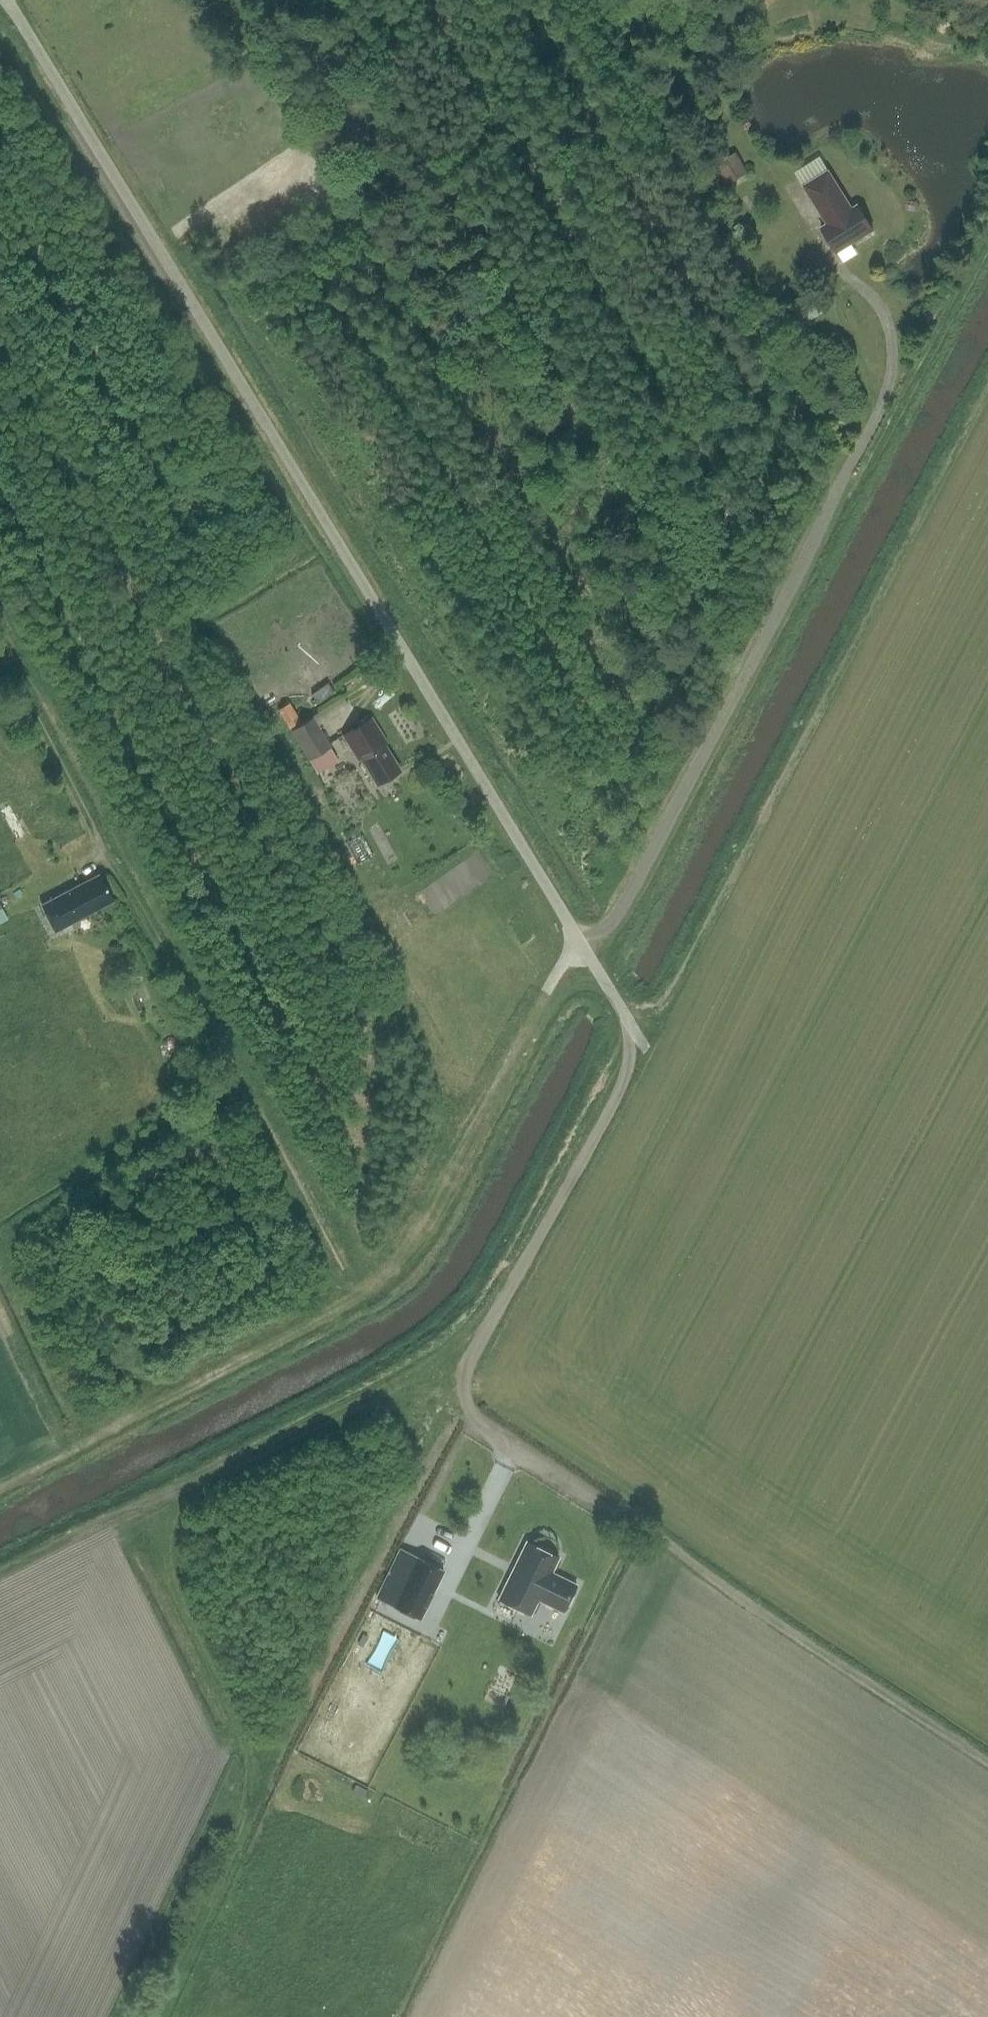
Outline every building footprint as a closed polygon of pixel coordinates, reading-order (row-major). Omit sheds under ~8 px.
[(717,164),(728,184),(748,174),(737,153),(717,164)] [(837,252),(874,230),(858,205),(853,208),(829,170),(804,186),(828,224),(822,228),(837,252)] [(336,694),(328,684),(312,695),(320,705),(336,694)] [(292,732),(304,725),(291,704),(279,711),(292,732)] [(388,743),(372,718),(344,735),(359,761),(362,759),(378,785),(401,771),(385,745),(388,743)] [(310,761),(332,748),(314,719),(304,725),(292,732),(310,761)] [(361,836),(349,842),(360,862),(372,856),(361,836)] [(56,932),(114,901),(100,874),(42,905),(56,932)] [(527,1542),(499,1599),(532,1615),(539,1600),(564,1612),(577,1585),(552,1573),(560,1557),(527,1542)] [(421,1617),(445,1569),(402,1547),(378,1595),(421,1617)]
